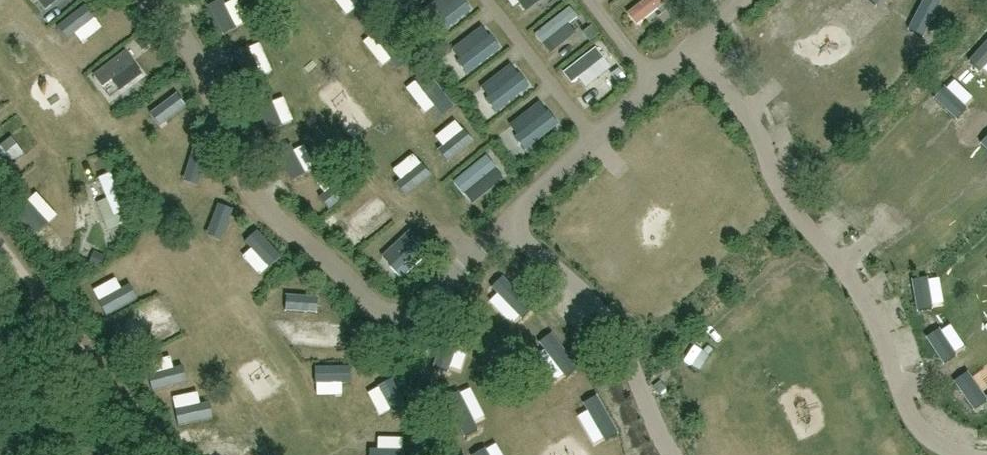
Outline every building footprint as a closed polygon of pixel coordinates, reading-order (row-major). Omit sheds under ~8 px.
[(428,24),(437,37),(471,11),(463,0),(459,0),(428,24)] [(524,3),(531,11),(546,0),(511,0),(517,8),(524,3)] [(640,27),(665,6),(660,0),(644,0),(628,13),(640,27)] [(540,32),(548,42),(580,15),(572,5),(540,32)] [(81,38),(90,51),(117,31),(107,19),(81,38)] [(491,37),(458,62),(467,75),(501,50),(491,37)] [(275,47),(241,72),(253,88),(287,64),(275,47)] [(953,81),(966,93),(977,80),(964,68),(953,81)] [(520,75),(487,100),(496,113),(530,88),(520,75)] [(407,119),(438,96),(429,83),(398,106),(407,119)] [(549,113),(515,138),(525,151),(559,126),(549,113)] [(463,116),(426,144),(436,157),(473,130),(463,116)] [(0,152),(0,165),(7,175),(31,159),(19,140),(0,152)] [(281,143),(269,153),(278,164),(290,155),(281,143)] [(305,154),(280,164),(287,182),(312,171),(305,154)] [(487,157),(454,182),(464,195),(496,169),(487,157)] [(979,168),(986,179),(986,162),(979,168)] [(117,216),(129,212),(116,173),(103,178),(117,216)] [(325,214),(364,188),(356,176),(317,202),(325,214)] [(52,199),(52,218),(60,218),(61,199),(52,199)] [(360,230),(371,243),(401,217),(390,204),(360,230)] [(81,244),(82,231),(69,231),(68,244),(81,244)] [(421,240),(391,268),(402,280),(432,252),(421,240)] [(307,302),(307,310),(325,309),(324,288),(274,290),(275,304),(307,302)] [(941,327),(953,320),(937,295),(926,303),(941,327)] [(143,334),(153,351),(179,335),(170,319),(143,334)] [(295,320),(295,343),(332,341),(331,319),(295,320)] [(355,368),(355,354),(323,354),(323,368),(355,368)] [(684,378),(702,378),(703,360),(685,360),(684,378)] [(171,381),(171,396),(203,394),(202,379),(171,381)] [(345,397),(389,397),(389,385),(345,385),(345,397)] [(223,403),(196,403),(196,431),(223,431),(223,403)] [(410,423),(371,431),(373,442),(412,434),(410,423)] [(203,454),(252,454),(251,440),(202,443),(203,454)] [(738,454),(762,454),(754,441),(736,451),(738,454)]
